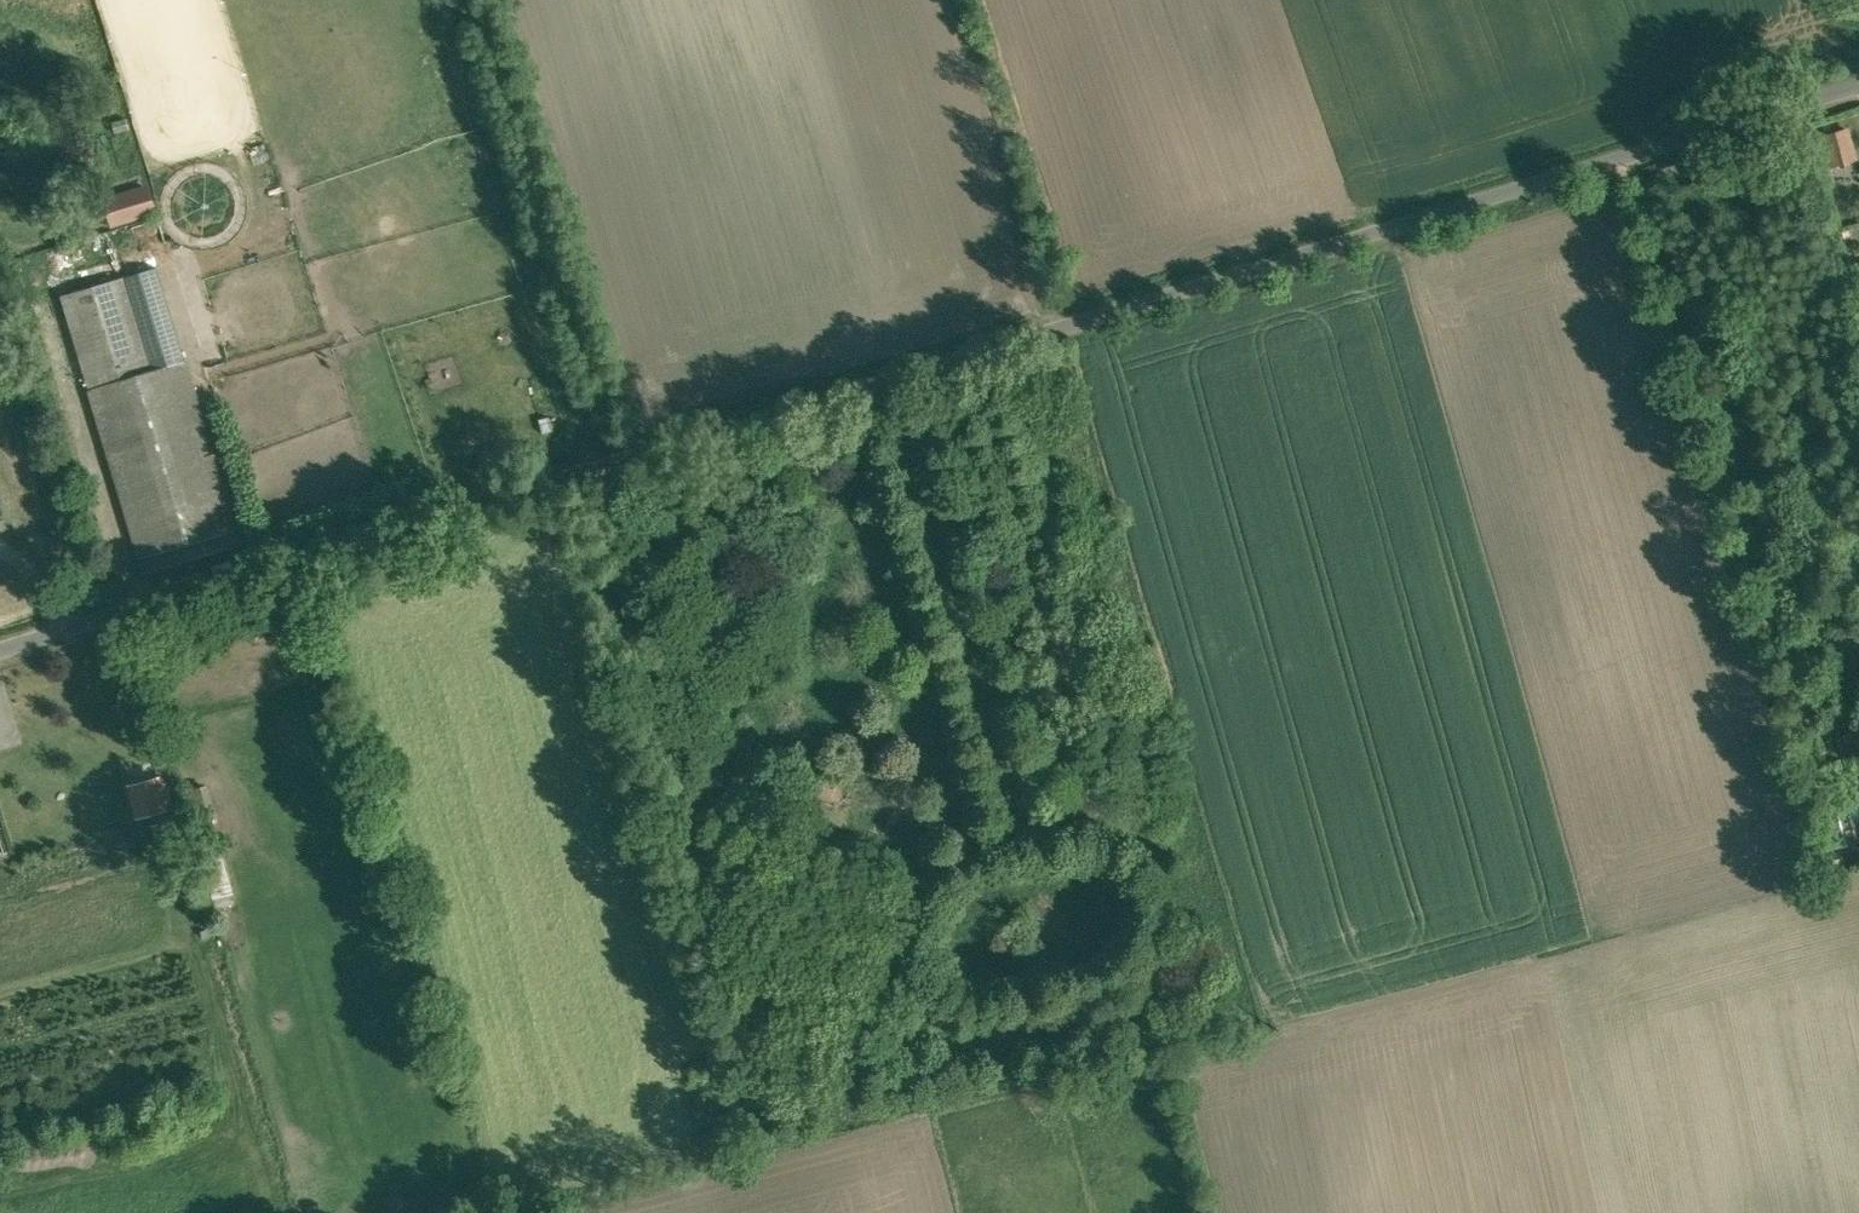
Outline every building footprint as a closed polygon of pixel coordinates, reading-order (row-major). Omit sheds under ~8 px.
[(1847,131),(1827,137),(1834,163),(1855,156),(1847,131)] [(1849,254),(1856,280),(1858,279),(1858,251),(1849,254)] [(237,529),(158,266),(63,295),(142,557),(237,529)] [(1843,729),(1847,745),(1858,742),(1858,725),(1843,729)] [(159,776),(130,784),(139,818),(169,810),(159,776)] [(1848,803),(1815,812),(1824,843),(1829,842),(1830,848),(1858,840),(1848,803)] [(1842,853),(1828,857),(1831,867),(1845,863),(1842,853)]
